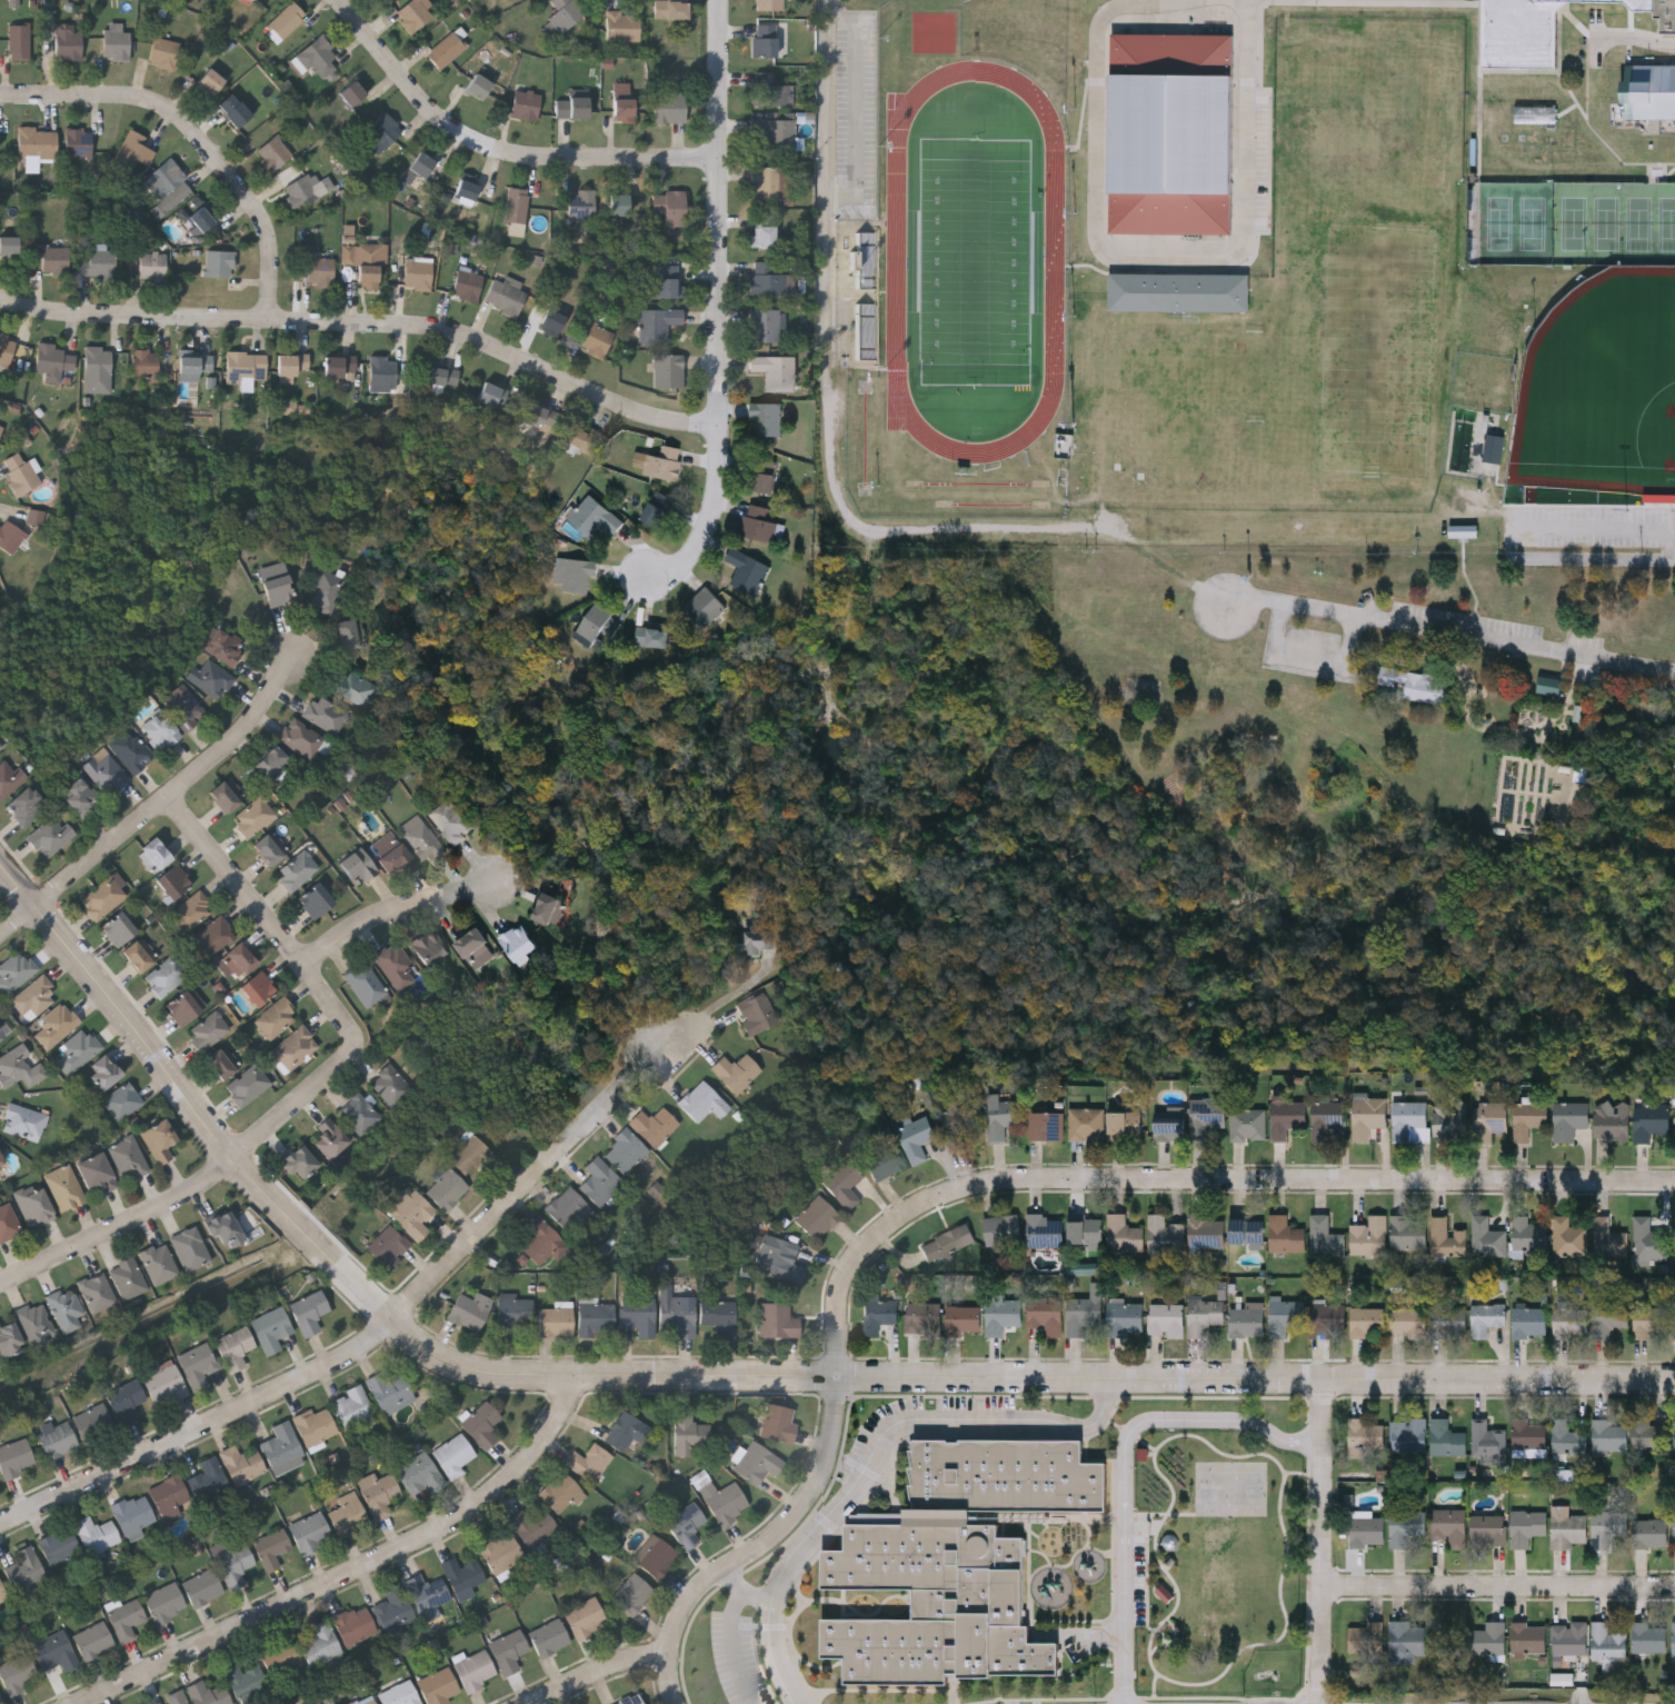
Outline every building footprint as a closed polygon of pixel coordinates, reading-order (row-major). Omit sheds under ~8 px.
[(262,28),(289,0),(291,0),(306,14),(277,42),(262,28)] [(392,12),(408,0),(427,0),(430,4),(426,8),(432,16),(409,33),(392,12)] [(588,12),(578,0),(553,0),(551,2),(559,11),(544,26),(554,37),(559,32),(562,36),(588,12)] [(652,17),(652,0),(687,0),(687,17),(652,17)] [(755,9),(755,0),(781,0),(781,9),(755,9)] [(1485,4),(1485,0),(1674,0),(1674,33),(1665,33),(1666,19),(1658,19),(1658,11),(1637,11),(1628,1),(1569,1),(1558,11),(1557,68),(1484,67),(1485,4)] [(638,9),(638,41),(605,41),(605,9),(638,9)] [(79,21),(79,58),(53,58),(53,30),(44,30),(44,17),(54,17),(54,21),(79,21)] [(128,57),(102,57),(102,22),(120,22),(120,30),(128,30),(128,57)] [(28,58),(8,58),(8,23),(28,23),(28,58)] [(775,23),(775,56),(750,56),(750,23),(775,23)] [(466,49),(436,68),(425,50),(455,31),(466,49)] [(1111,32),(1110,236),(1234,236),(1235,33),(1111,32)] [(148,61),(153,34),(179,40),(172,67),(148,61)] [(317,80),(297,52),(318,36),(339,62),(317,80)] [(223,79),(209,97),(192,84),(207,66),(223,79)] [(1645,119),(1645,136),(1674,135),(1674,67),(1625,68),(1625,119),(1645,119)] [(794,103),(751,103),(752,71),(772,71),(772,83),(795,83),(794,103)] [(490,82),(479,100),(463,89),(476,72),(490,82)] [(365,92),(348,107),(336,92),(353,78),(365,92)] [(630,94),(630,84),(615,83),(615,94),(630,94)] [(540,93),(534,120),(509,114),(516,87),(540,93)] [(250,112),(236,127),(215,104),(229,91),(250,112)] [(652,119),(652,92),(684,92),(684,119),(652,119)] [(556,97),(587,97),(587,118),(556,118),(556,97)] [(632,120),(612,120),(612,97),(632,97),(632,120)] [(402,129),(375,158),(357,140),(385,112),(402,129)] [(796,117),(795,151),(764,151),(764,133),(750,133),(751,117),(796,117)] [(17,127),(56,127),(56,156),(17,156),(17,127)] [(112,159),(128,127),(146,136),(141,143),(153,149),(146,165),(138,161),(133,169),(112,159)] [(64,128),(90,128),(90,156),(64,156),(64,128)] [(268,171),(253,149),(277,133),(291,156),(268,171)] [(408,166),(419,150),(433,161),(422,177),(408,166)] [(143,176),(170,159),(183,181),(156,197),(143,176)] [(779,166),(779,199),(750,199),(750,166),(779,166)] [(280,187),(305,172),(318,196),(293,209),(280,187)] [(456,196),(462,176),(478,180),(471,201),(456,196)] [(504,221),(507,186),(527,188),(525,223),(504,221)] [(592,218),(567,218),(567,198),(576,198),(576,188),(592,188),(592,218)] [(651,213),(651,190),(684,190),(685,226),(664,227),(664,212),(651,213)] [(628,192),(628,213),(608,213),(608,192),(628,192)] [(151,211),(159,220),(171,210),(163,201),(151,211)] [(209,226),(198,235),(185,217),(201,205),(213,221),(208,225),(209,226)] [(751,247),(750,216),(774,216),(774,247),(751,247)] [(526,225),(510,223),(509,235),(524,237),(526,225)] [(875,233),(858,233),(857,288),(874,289),(875,233)] [(16,253),(0,253),(0,236),(16,236),(16,253)] [(377,263),(377,285),(357,285),(358,242),(386,242),(386,263),(377,263)] [(68,246),(68,275),(40,275),(40,246),(68,246)] [(113,275),(76,275),(76,259),(88,259),(88,248),(113,248),(113,275)] [(232,250),(232,276),(203,276),(203,250),(232,250)] [(164,252),(164,279),(138,279),(138,252),(164,252)] [(306,285),(306,257),(332,257),(332,285),(306,285)] [(430,257),(430,289),(405,289),(405,257),(430,257)] [(771,261),(771,272),(791,272),(790,293),(749,293),(750,260),(771,261)] [(650,277),(658,277),(658,263),(680,263),(680,297),(650,297),(650,277)] [(482,272),(475,302),(450,296),(458,266),(482,272)] [(1110,272),(1252,272),(1252,312),(1110,311),(1110,272)] [(528,292),(511,318),(481,298),(496,277),(501,280),(505,273),(520,283),(518,286),(528,292)] [(856,360),(876,361),(877,305),(857,304),(856,360)] [(538,327),(546,307),(562,313),(555,333),(538,327)] [(681,308),(681,323),(666,323),(666,341),(638,341),(638,308),(681,308)] [(747,341),(747,309),(778,309),(778,341),(747,341)] [(601,359),(577,348),(589,321),(614,332),(601,359)] [(7,367),(0,365),(0,332),(16,337),(7,367)] [(59,382),(43,381),(44,370),(34,370),(36,341),(53,342),(53,351),(73,352),(72,371),(60,370),(59,382)] [(83,375),(82,347),(114,347),(114,373),(83,375)] [(156,382),(142,382),(142,378),(131,378),(131,349),(156,349),(156,382)] [(263,351),(263,380),(251,380),(251,390),(237,390),(237,385),(225,385),(225,351),(263,351)] [(307,370),(295,370),(295,382),(276,382),(276,353),(307,353),(307,370)] [(680,387),(652,387),(652,353),(680,353),(680,387)] [(198,379),(177,379),(177,355),(211,355),(211,371),(198,371),(198,379)] [(342,378),(323,378),(323,355),(355,355),(355,371),(342,371),(342,378)] [(789,356),(789,389),(764,389),(764,371),(745,371),(745,356),(789,356)] [(367,357),(393,357),(393,390),(367,390),(367,357)] [(421,382),(425,365),(457,369),(455,387),(421,382)] [(475,400),(483,380),(506,390),(498,410),(475,400)] [(780,401),(780,436),(749,436),(749,401),(780,401)] [(555,407),(555,428),(525,428),(525,407),(555,407)] [(592,455),(558,440),(566,421),(584,429),(585,426),(602,432),(592,455)] [(1505,436),(1486,434),(1484,462),(1502,463),(1505,436)] [(636,450),(659,454),(660,444),(681,446),(677,478),(632,471),(636,450)] [(17,495),(0,463),(0,461),(17,451),(22,461),(27,459),(39,482),(17,495)] [(770,494),(752,489),(757,469),(775,474),(770,494)] [(657,527),(639,517),(655,489),(672,499),(657,527)] [(599,524),(588,537),(566,519),(588,492),(621,521),(611,534),(599,524)] [(764,518),(777,521),(772,544),(738,537),(745,501),(766,506),(764,518)] [(46,511),(29,509),(27,524),(43,527),(46,511)] [(13,554),(0,548),(0,519),(23,529),(13,554)] [(768,565),(752,594),(729,581),(737,566),(722,558),(729,545),(768,565)] [(556,589),(556,557),(595,557),(595,577),(586,577),(586,589),(556,589)] [(303,608),(317,568),(343,578),(330,617),(303,608)] [(261,582),(286,575),(295,600),(269,608),(261,582)] [(237,628),(217,599),(241,582),(261,612),(237,628)] [(725,606),(701,629),(680,608),(704,585),(725,606)] [(598,629),(589,646),(572,636),(592,600),(621,617),(610,636),(598,629)] [(360,620),(363,648),(339,650),(337,622),(360,620)] [(668,647),(634,645),(635,626),(669,628),(668,647)] [(245,647),(229,668),(201,648),(217,627),(245,647)] [(218,704),(185,679),(193,668),(198,671),(207,659),(235,679),(218,704)] [(368,708),(333,690),(345,668),(379,686),(368,708)] [(1404,699),(1445,705),(1449,677),(1381,668),(1379,683),(1395,685),(1396,681),(1407,683),(1404,699)] [(1563,679),(1540,675),(1537,692),(1560,696),(1563,679)] [(161,704),(183,686),(207,715),(185,733),(161,704)] [(347,715),(335,736),(301,717),(315,695),(347,715)] [(139,733),(157,713),(180,733),(163,753),(139,733)] [(277,737),(293,717),(321,741),(305,761),(277,737)] [(152,761),(129,776),(109,744),(131,729),(152,761)] [(253,766),(273,746),(291,763),(270,783),(253,766)] [(107,798),(81,767),(102,749),(128,780),(107,798)] [(24,778),(0,803),(0,763),(4,758),(24,778)] [(101,801),(82,819),(58,794),(76,776),(101,801)] [(208,793),(222,781),(240,804),(225,815),(208,793)] [(47,808),(22,828),(4,807),(29,786),(47,808)] [(275,815),(247,840),(230,821),(259,797),(275,815)] [(451,846),(428,814),(450,798),(473,830),(451,846)] [(442,848),(423,864),(397,830),(416,815),(442,848)] [(78,836),(68,823),(62,828),(53,817),(27,837),(37,851),(40,849),(48,859),(78,836)] [(251,846),(266,835),(282,857),(268,867),(251,846)] [(153,875),(134,854),(153,838),(172,859),(153,875)] [(376,859),(399,843),(411,859),(388,876),(376,859)] [(378,874),(357,889),(338,863),(359,848),(378,874)] [(319,868),(289,894),(273,875),(303,849),(319,868)] [(193,884),(173,903),(154,883),(175,864),(193,884)] [(126,897),(94,923),(78,903),(109,876),(126,897)] [(335,903),(313,920),(297,900),(317,883),(335,903)] [(185,934),(169,915),(199,890),(215,910),(185,934)] [(551,928),(532,920),(544,893),(562,901),(551,928)] [(116,949),(100,928),(121,913),(137,934),(116,949)] [(203,961),(188,939),(220,916),(236,938),(203,961)] [(498,937),(521,924),(537,949),(514,963),(498,937)] [(453,943),(478,927),(491,948),(467,964),(453,943)] [(774,948),(761,948),(761,954),(744,954),(744,928),(774,928),(774,948)] [(409,944),(431,929),(449,956),(427,970),(409,944)] [(137,975),(121,953),(140,938),(157,960),(137,975)] [(392,991),(375,954),(399,941),(417,980),(392,991)] [(258,965),(236,984),(217,961),(239,944),(258,965)] [(4,1000),(0,995),(0,965),(19,948),(38,970),(4,1000)] [(159,999),(142,980),(172,954),(189,974),(159,999)] [(342,977),(365,961),(388,995),(366,1010),(342,977)] [(256,1010),(238,989),(260,971),(277,991),(256,1010)] [(27,1023),(9,1002),(41,976),(59,997),(27,1023)] [(181,1028),(163,1008),(189,987),(207,1007),(181,1028)] [(748,1035),(734,1003),(764,989),(777,1023),(748,1035)] [(268,1042),(252,1020),(283,997),(299,1018),(268,1042)] [(34,1033),(41,1027),(36,1019),(63,1002),(79,1026),(44,1048),(34,1033)] [(230,1029),(200,1054),(185,1035),(215,1010),(230,1029)] [(14,1032),(5,1023),(1,1026),(0,1025),(0,1044),(14,1032)] [(289,1074),(270,1053),(300,1025),(320,1047),(289,1074)] [(70,1078),(51,1060),(82,1028),(100,1046),(70,1078)] [(3,1089),(0,1083),(0,1056),(22,1044),(29,1056),(23,1059),(29,1069),(39,1064),(47,1077),(28,1088),(22,1078),(3,1089)] [(222,1083),(203,1063),(217,1049),(236,1069),(222,1083)] [(736,1094),(709,1067),(722,1053),(734,1064),(745,1052),(761,1068),(736,1094)] [(102,1093),(84,1072),(103,1056),(121,1076),(102,1093)] [(271,1085),(238,1109),(223,1088),(256,1065),(271,1085)] [(413,1089),(395,1110),(368,1086),(387,1065),(413,1089)] [(720,1117),(710,1108),(697,1122),(677,1102),(701,1077),(730,1107),(720,1117)] [(100,1100),(128,1082),(143,1104),(116,1123),(100,1100)] [(998,1098),(1018,1098),(1019,1122),(1005,1123),(1005,1139),(988,1140),(987,1092),(998,1090),(998,1098)] [(381,1118),(361,1138),(337,1113),(357,1094),(381,1118)] [(1225,1096),(1224,1124),(1206,1124),(1206,1138),(1190,1138),(1192,1096),(1225,1096)] [(1352,1139),(1352,1096),(1386,1096),(1386,1125),(1368,1125),(1368,1139),(1352,1139)] [(977,1126),(963,1129),(966,1145),(949,1148),(939,1105),(971,1098),(977,1126)] [(1270,1139),(1270,1099),(1305,1099),(1305,1125),(1286,1125),(1286,1139),(1270,1139)] [(1426,1099),(1426,1125),(1410,1125),(1410,1139),(1393,1139),(1392,1099),(1426,1099)] [(1345,1100),(1345,1123),(1326,1123),(1326,1139),(1310,1139),(1310,1100),(1345,1100)] [(1466,1134),(1433,1134),(1433,1100),(1445,1100),(1445,1109),(1456,1109),(1456,1100),(1466,1100),(1466,1134)] [(1476,1139),(1476,1100),(1506,1100),(1506,1129),(1490,1129),(1490,1139),(1476,1139)] [(1513,1100),(1548,1100),(1548,1125),(1528,1125),(1528,1139),(1513,1139),(1513,1100)] [(1588,1100),(1588,1125),(1573,1125),(1573,1140),(1552,1140),(1552,1100),(1588,1100)] [(1594,1136),(1594,1100),(1628,1100),(1628,1136),(1594,1136)] [(1669,1102),(1668,1130),(1651,1129),(1649,1140),(1635,1140),(1635,1102),(1669,1102)] [(38,1143),(0,1132),(8,1104),(46,1115),(38,1143)] [(678,1122),(654,1146),(628,1120),(640,1108),(649,1117),(661,1105),(678,1122)] [(1184,1105),(1184,1137),(1155,1137),(1155,1105),(1184,1105)] [(1104,1106),(1104,1137),(1068,1137),(1068,1106),(1104,1106)] [(1265,1107),(1265,1138),(1229,1138),(1229,1107),(1265,1107)] [(1108,1138),(1108,1109),(1139,1109),(1140,1137),(1108,1138)] [(1064,1137),(1027,1137),(1027,1110),(1064,1110),(1064,1137)] [(936,1135),(919,1143),(926,1157),(913,1163),(896,1127),(926,1114),(936,1135)] [(313,1144),(319,1138),(313,1130),(329,1118),(349,1145),(328,1162),(313,1144)] [(139,1134),(164,1119),(178,1143),(167,1148),(172,1158),(159,1167),(139,1134)] [(624,1174),(601,1150),(626,1126),(648,1149),(624,1174)] [(448,1158),(472,1132),(490,1147),(466,1174),(448,1158)] [(149,1172),(123,1184),(107,1149),(131,1137),(149,1172)] [(875,1180),(861,1155),(893,1139),(906,1165),(875,1180)] [(318,1172),(293,1184),(280,1159),(306,1146),(318,1172)] [(103,1195),(100,1187),(88,1192),(76,1165),(101,1153),(118,1187),(103,1195)] [(598,1206),(578,1186),(591,1173),(584,1166),(596,1154),(624,1182),(598,1206)] [(849,1187),(859,1198),(848,1209),(820,1182),(845,1157),(863,1175),(849,1187)] [(86,1203),(60,1214),(42,1176),(69,1164),(86,1203)] [(425,1190),(448,1166),(469,1186),(445,1210),(425,1190)] [(12,1194),(37,1182),(54,1217),(29,1229),(12,1194)] [(594,1210),(569,1234),(544,1207),(568,1184),(594,1210)] [(418,1242),(388,1214),(412,1188),(435,1209),(421,1223),(429,1229),(418,1242)] [(794,1218),(818,1194),(840,1216),(816,1240),(794,1218)] [(22,1234),(0,1243),(0,1207),(8,1203),(22,1234)] [(205,1224),(228,1210),(242,1237),(219,1249),(205,1224)] [(1141,1223),(1141,1250),(1107,1252),(1107,1210),(1125,1210),(1125,1223),(1141,1223)] [(1148,1252),(1148,1212),(1165,1212),(1165,1222),(1183,1222),(1183,1252),(1148,1252)] [(1309,1254),(1310,1212),(1328,1212),(1328,1230),(1344,1230),(1344,1254),(1309,1254)] [(1018,1243),(985,1244),(985,1214),(1018,1213),(1018,1243)] [(1188,1248),(1188,1213),(1223,1213),(1223,1248),(1188,1248)] [(1304,1249),(1269,1249),(1269,1213),(1287,1213),(1287,1226),(1304,1226),(1304,1249)] [(1349,1252),(1349,1222),(1366,1222),(1366,1213),(1386,1213),(1386,1252),(1349,1252)] [(1390,1246),(1390,1213),(1426,1213),(1425,1247),(1390,1246)] [(1506,1227),(1506,1254),(1472,1254),(1472,1213),(1487,1213),(1487,1227),(1506,1227)] [(1569,1213),(1569,1224),(1587,1224),(1587,1254),(1552,1254),(1552,1213),(1569,1213)] [(1649,1213),(1649,1228),(1667,1228),(1667,1258),(1633,1258),(1633,1213),(1649,1213)] [(534,1235),(524,1227),(536,1214),(570,1244),(555,1260),(547,1254),(539,1264),(521,1249),(534,1235)] [(1029,1214),(1061,1214),(1061,1245),(1029,1245),(1029,1214)] [(1429,1253),(1430,1214),(1448,1214),(1448,1227),(1466,1227),(1466,1254),(1429,1253)] [(1512,1214),(1527,1214),(1527,1222),(1546,1222),(1546,1249),(1512,1248),(1512,1214)] [(1609,1214),(1609,1229),(1626,1229),(1626,1254),(1593,1254),(1593,1214),(1609,1214)] [(1100,1215),(1100,1244),(1067,1244),(1067,1215),(1100,1215)] [(1263,1217),(1263,1244),(1229,1244),(1229,1217),(1263,1217)] [(975,1239),(928,1262),(919,1243),(966,1222),(975,1239)] [(410,1245),(387,1269),(365,1247),(388,1224),(410,1245)] [(169,1238),(193,1227),(209,1262),(183,1273),(169,1238)] [(805,1266),(801,1282),(754,1268),(759,1252),(768,1254),(772,1236),(798,1243),(792,1263),(805,1266)] [(153,1287),(137,1254),(161,1242),(178,1274),(153,1287)] [(123,1302),(106,1269),(130,1256),(148,1288),(123,1302)] [(91,1315),(76,1283),(101,1272),(116,1303),(91,1315)] [(1066,1296),(1090,1296),(1090,1283),(1100,1282),(1100,1322),(1084,1322),(1085,1334),(1067,1334),(1066,1296)] [(44,1297),(69,1285),(87,1321),(61,1333),(44,1297)] [(446,1318),(458,1287),(490,1299),(478,1331),(446,1318)] [(320,1329),(302,1336),(288,1302),(320,1288),(329,1311),(315,1316),(320,1329)] [(896,1299),(896,1322),(878,1322),(878,1334),(863,1334),(863,1293),(877,1293),(877,1299),(896,1299)] [(1304,1298),(1304,1323),(1286,1323),(1286,1336),(1268,1336),(1268,1294),(1279,1294),(1279,1298),(1304,1298)] [(532,1295),(532,1332),(497,1332),(497,1295),(532,1295)] [(1047,1334),(1047,1324),(1027,1324),(1027,1295),(1060,1295),(1060,1334),(1047,1334)] [(654,1336),(640,1336),(640,1326),(620,1326),(620,1296),(654,1296),(654,1336)] [(695,1296),(694,1336),(677,1336),(677,1324),(660,1323),(661,1296),(695,1296)] [(1020,1296),(1020,1324),(1004,1324),(1004,1334),(986,1334),(986,1296),(1020,1296)] [(1223,1322),(1206,1322),(1206,1335),(1188,1335),(1188,1297),(1223,1297),(1223,1322)] [(56,1336),(29,1347),(13,1311),(39,1299),(56,1336)] [(736,1299),(735,1337),(715,1337),(716,1324),(699,1324),(700,1299),(736,1299)] [(1107,1334),(1107,1299),(1139,1299),(1139,1334),(1107,1334)] [(1229,1334),(1229,1299),(1263,1299),(1263,1334),(1229,1334)] [(1627,1324),(1613,1324),(1613,1336),(1592,1336),(1592,1299),(1627,1299),(1627,1324)] [(939,1331),(905,1331),(905,1301),(939,1301),(939,1331)] [(578,1302),(612,1302),(612,1334),(578,1334),(578,1302)] [(758,1336),(758,1302),(788,1302),(788,1316),(798,1316),(798,1336),(758,1336)] [(1183,1302),(1183,1332),(1148,1332),(1148,1302),(1183,1302)] [(1310,1302),(1344,1302),(1344,1327),(1310,1327),(1310,1302)] [(1505,1302),(1505,1324),(1487,1324),(1487,1336),(1472,1336),(1472,1302),(1505,1302)] [(979,1329),(945,1329),(945,1304),(979,1304),(979,1329)] [(277,1338),(281,1348),(266,1356),(248,1319),(281,1305),(292,1331),(277,1338)] [(538,1306),(572,1306),(572,1334),(538,1334),(538,1306)] [(1384,1334),(1350,1334),(1350,1306),(1384,1306),(1384,1334)] [(1430,1306),(1465,1306),(1465,1334),(1430,1334),(1430,1306)] [(1512,1334),(1512,1306),(1545,1306),(1545,1334),(1512,1334)] [(1553,1306),(1585,1306),(1585,1335),(1553,1335),(1553,1306)] [(1633,1306),(1674,1306),(1674,1334),(1672,1334),(1672,1335),(1633,1335),(1633,1306)] [(1424,1332),(1389,1332),(1389,1307),(1424,1307),(1424,1332)] [(23,1346),(0,1358),(0,1319),(8,1315),(23,1346)] [(229,1373),(213,1338),(245,1324),(255,1346),(240,1353),(246,1365),(229,1373)] [(176,1355),(206,1341),(219,1367),(205,1375),(208,1383),(192,1391),(176,1355)] [(187,1394),(156,1407),(141,1374),(172,1361),(187,1394)] [(400,1373),(415,1397),(385,1415),(363,1379),(380,1369),(387,1381),(400,1373)] [(138,1418),(121,1426),(104,1392),(136,1377),(146,1399),(132,1406),(138,1418)] [(341,1427),(328,1397),(360,1384),(373,1414),(341,1427)] [(498,1436),(485,1449),(459,1424),(483,1398),(501,1416),(489,1427),(498,1436)] [(114,1428),(83,1443),(71,1416),(102,1402),(114,1428)] [(292,1417),(323,1402),(338,1432),(307,1446),(292,1417)] [(792,1407),(789,1421),(797,1422),(791,1443),(759,1435),(767,1402),(792,1407)] [(631,1436),(621,1452),(602,1438),(621,1408),(649,1426),(639,1442),(631,1436)] [(674,1455),(674,1411),(692,1411),(692,1423),(709,1423),(709,1447),(694,1447),(694,1455),(674,1455)] [(1384,1444),(1347,1444),(1347,1415),(1364,1415),(1364,1421),(1384,1421),(1384,1444)] [(1430,1452),(1430,1415),(1448,1415),(1448,1427),(1466,1427),(1466,1452),(1430,1452)] [(1505,1461),(1482,1461),(1482,1453),(1472,1453),(1472,1415),(1487,1415),(1487,1427),(1505,1427),(1505,1461)] [(78,1445),(48,1458),(36,1431),(66,1416),(78,1445)] [(1425,1416),(1425,1449),(1390,1449),(1390,1416),(1425,1416)] [(1545,1421),(1545,1446),(1512,1446),(1512,1416),(1527,1416),(1527,1421),(1545,1421)] [(1567,1416),(1567,1428),(1585,1428),(1585,1451),(1552,1451),(1552,1416),(1567,1416)] [(1607,1423),(1627,1423),(1627,1447),(1592,1447),(1592,1416),(1607,1416),(1607,1423)] [(270,1468),(259,1442),(276,1435),(271,1425),(288,1418),(302,1455),(270,1468)] [(1665,1421),(1665,1446),(1634,1446),(1634,1421),(1665,1421)] [(459,1466),(462,1471),(450,1479),(430,1452),(459,1432),(476,1455),(459,1466)] [(4,1478),(0,1468),(0,1445),(23,1435),(37,1464),(4,1478)] [(1107,1507),(971,1506),(970,1522),(999,1523),(999,1533),(1023,1534),(1023,1622),(1029,1622),(1029,1638),(1057,1638),(1057,1672),(946,1672),(946,1682),(844,1681),(844,1654),(821,1654),(821,1615),(913,1616),(913,1585),(822,1584),(822,1545),(846,1545),(846,1521),(850,1521),(851,1511),(907,1511),(907,1503),(914,1503),(915,1436),(1081,1438),(1081,1459),(1107,1459),(1107,1507)] [(785,1461),(775,1476),(766,1471),(756,1485),(731,1469),(751,1438),(785,1461)] [(564,1462),(572,1449),(582,1456),(594,1442),(612,1455),(592,1483),(564,1462)] [(218,1451),(235,1443),(240,1454),(256,1447),(266,1469),(235,1485),(218,1451)] [(432,1492),(427,1484),(411,1494),(395,1469),(423,1451),(446,1483),(432,1492)] [(198,1461),(213,1454),(230,1489),(199,1503),(187,1477),(202,1471),(198,1461)] [(585,1493),(560,1516),(536,1493),(560,1468),(585,1493)] [(357,1479),(373,1472),(376,1478),(391,1473),(400,1496),(386,1502),(391,1513),(373,1521),(357,1479)] [(178,1506),(181,1514),(162,1522),(148,1486),(179,1474),(190,1502),(178,1506)] [(749,1507),(718,1525),(697,1486),(709,1479),(716,1491),(735,1481),(749,1507)] [(158,1525),(127,1539),(110,1505),(141,1489),(158,1525)] [(337,1497),(353,1489),(369,1523),(338,1537),(327,1512),(340,1505),(337,1497)] [(699,1541),(684,1551),(664,1519),(692,1501),(706,1521),(692,1529),(699,1541)] [(1464,1506),(1464,1537),(1433,1537),(1433,1506),(1464,1506)] [(529,1549),(506,1519),(521,1507),(529,1517),(542,1507),(558,1526),(529,1549)] [(332,1539),(302,1555),(287,1525),(318,1509),(332,1539)] [(1408,1545),(1389,1545),(1389,1509),(1424,1509),(1424,1532),(1408,1532),(1408,1545)] [(1511,1509),(1545,1509),(1545,1533),(1529,1533),(1529,1546),(1511,1546),(1511,1509)] [(1611,1534),(1611,1546),(1592,1546),(1592,1509),(1627,1509),(1627,1534),(1611,1534)] [(1551,1544),(1551,1511),(1586,1511),(1586,1544),(1551,1544)] [(1504,1543),(1470,1543),(1470,1513),(1504,1513),(1504,1543)] [(87,1555),(73,1521),(89,1514),(93,1526),(111,1518),(120,1542),(87,1555)] [(1384,1515),(1384,1544),(1349,1544),(1349,1515),(1384,1515)] [(1666,1517),(1666,1544),(1633,1544),(1633,1517),(1666,1517)] [(80,1553),(49,1565),(38,1539),(68,1526),(80,1553)] [(275,1555),(280,1566),(266,1572),(252,1539),(282,1527),(291,1548),(275,1555)] [(524,1556),(493,1575),(477,1547),(507,1528),(524,1556)] [(655,1578),(635,1561),(657,1535),(677,1553),(655,1578)] [(240,1570),(246,1583),(228,1590),(213,1556),(246,1543),(255,1564),(240,1570)] [(46,1578),(14,1592),(3,1567),(19,1561),(14,1551),(31,1544),(46,1578)] [(459,1566),(475,1558),(486,1580),(455,1594),(439,1562),(453,1555),(459,1566)] [(193,1607),(181,1582),(210,1567),(223,1592),(193,1607)] [(654,1591),(630,1615),(609,1595),(632,1571),(654,1591)] [(450,1597),(420,1613),(403,1581),(419,1573),(426,1584),(440,1576),(450,1597)] [(157,1625),(141,1596),(172,1581),(187,1608),(157,1625)] [(382,1632),(372,1605),(387,1600),(383,1588),(400,1582),(415,1618),(382,1632)] [(607,1624),(576,1638),(562,1611),(594,1595),(607,1624)] [(120,1644),(106,1612),(137,1598),(146,1620),(130,1626),(134,1637),(120,1644)] [(377,1632),(345,1646),(331,1615),(363,1602),(377,1632)] [(310,1625),(327,1617),(341,1653),(309,1666),(300,1644),(316,1638),(310,1625)] [(526,1633),(556,1617),(567,1638),(556,1645),(557,1648),(539,1657),(526,1633)] [(1424,1653),(1416,1653),(1416,1661),(1389,1661),(1389,1618),(1409,1618),(1409,1624),(1424,1624),(1424,1653)] [(1484,1627),(1484,1618),(1505,1618),(1505,1653),(1469,1653),(1469,1627),(1484,1627)] [(1626,1630),(1626,1655),(1592,1655),(1592,1618),(1607,1618),(1607,1630),(1626,1630)] [(84,1661),(71,1635),(102,1620),(114,1645),(84,1661)] [(1382,1650),(1347,1650),(1347,1625),(1366,1625),(1366,1620),(1382,1620),(1382,1650)] [(1545,1650),(1512,1650),(1512,1620),(1545,1620),(1545,1650)] [(1552,1620),(1586,1620),(1586,1652),(1552,1652),(1552,1620)] [(1648,1620),(1648,1624),(1666,1624),(1666,1650),(1633,1650),(1633,1620),(1648,1620)] [(42,1670),(31,1643),(63,1628),(79,1665),(63,1671),(60,1662),(42,1670)] [(488,1641),(519,1628),(532,1663),(501,1675),(488,1641)] [(271,1677),(258,1647),(287,1633),(301,1662),(271,1677)] [(497,1677),(466,1691),(452,1662),(485,1648),(497,1677)] [(6,1694),(0,1677),(0,1662),(28,1653),(39,1683),(6,1694)] [(256,1663),(268,1687),(239,1702),(222,1667),(237,1661),(241,1671),(256,1663)] [(461,1695),(442,1703),(427,1703),(416,1680),(447,1665),(461,1695)] [(222,1682),(231,1703),(193,1703),(185,1685),(202,1677),(207,1688),(222,1682)] [(408,1677),(421,1703),(382,1703),(377,1693),(408,1677)] [(181,1687),(187,1703),(167,1703),(164,1694),(181,1687)] [(637,1691),(643,1703),(606,1703),(637,1691)] [(372,1695),(376,1703),(353,1703),(372,1695)]
